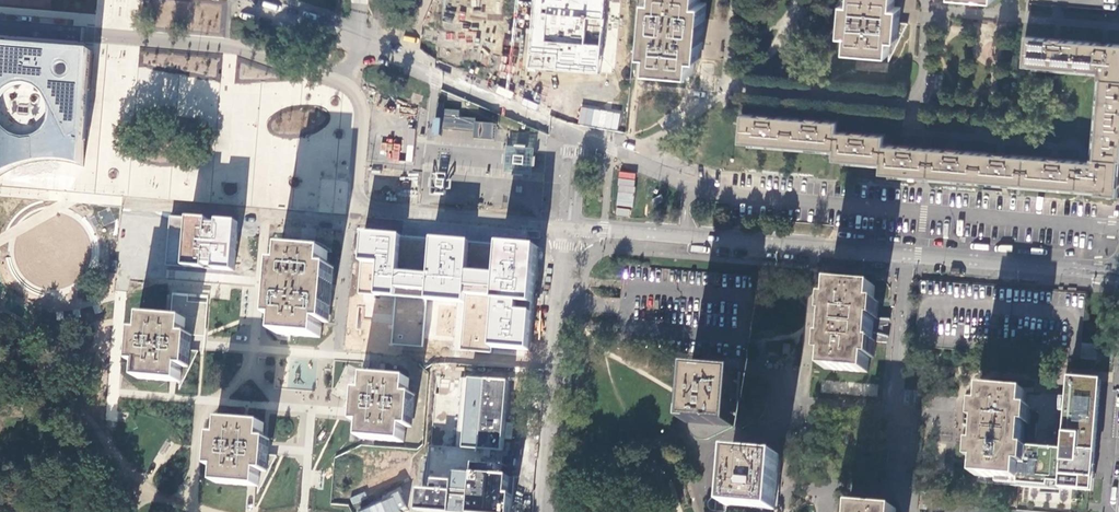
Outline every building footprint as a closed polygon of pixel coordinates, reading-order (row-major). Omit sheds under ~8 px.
[(600,71),(607,0),(534,0),(527,65),(600,71)] [(650,15),(648,37),(646,52),(653,53),(652,68),(694,72),(695,56),(703,57),(704,41),(706,19),(707,2),(700,2),(700,0),(651,0),(650,15)] [(894,0),(852,0),(852,3),(844,2),(842,34),(849,35),(848,50),(890,54),(891,38),(898,39),(900,22),(901,7),(894,6),(894,0)] [(891,38),(890,54),(892,54),(908,23),(900,22),(898,39),(891,38)] [(740,137),(739,142),(834,150),(834,159),(881,163),(880,172),(1095,190),(1095,194),(1116,196),(1117,187),(1116,186),(1118,161),(1118,46),(1100,44),(1100,45),(1025,38),(1020,62),(1095,69),(1095,76),(1101,79),(1093,158),(1090,158),(1090,163),(882,145),(883,136),(836,131),(837,122),(742,114),(741,117),(740,137)] [(0,44),(0,173),(2,171),(16,165),(33,160),(60,158),(81,164),(91,53),(70,51),(0,44)] [(186,76),(140,67),(137,81),(133,84),(129,79),(131,69),(134,67),(131,62),(133,51),(120,60),(108,68),(103,97),(110,107),(110,106),(130,109),(131,100),(135,97),(140,98),(144,105),(145,101),(153,95),(164,97),(166,87),(171,88),(181,81),(185,82),(186,76)] [(602,60),(601,73),(612,73),(613,61),(602,60)] [(444,103),(437,103),(434,135),(441,135),(442,129),(474,132),(474,140),(495,142),(496,130),(496,125),(475,123),(475,119),(463,118),(461,117),(459,117),(460,111),(444,110),(444,103)] [(509,131),(507,143),(523,145),(524,133),(509,131)] [(400,143),(381,142),(379,159),(399,161),(400,143)] [(532,153),(511,152),(509,171),(530,173),(530,172),(531,168),(532,153)] [(446,174),(432,173),(430,194),(447,196),(448,185),(445,184),(446,174)] [(630,216),(630,208),(616,207),(616,215),(630,216)] [(165,266),(235,271),(238,230),(239,223),(232,223),(204,221),(170,219),(165,266)] [(529,350),(538,246),(364,236),(361,293),(493,302),(491,348),(529,350)] [(328,267),(329,250),(331,250),(332,250),(321,244),(321,242),(316,241),(316,245),(301,244),(302,239),(296,240),(297,241),(285,246),(287,247),(286,263),(282,262),(277,317),(281,317),(280,332),(321,336),(323,321),(327,321),(332,267),(328,267)] [(1080,360),(1086,295),(922,281),(916,346),(1080,360)] [(831,297),(829,297),(828,314),(826,313),(826,319),(825,323),(824,335),(826,335),(824,352),(826,352),(825,367),(867,371),(869,356),(871,357),(873,339),(876,339),(876,333),(871,332),(872,326),(877,326),(877,318),(875,318),(876,301),(874,301),(875,286),(833,282),(831,297)] [(177,294),(175,316),(145,313),(144,329),(138,329),(135,361),(141,362),(139,377),(184,381),(200,349),(189,349),(191,333),(193,334),(196,334),(198,334),(200,333),(202,332),(204,329),(205,324),(206,303),(189,301),(190,295),(177,294)] [(817,335),(818,335),(824,336),(824,335),(825,323),(819,322),(818,322),(817,335)] [(689,393),(687,421),(689,421),(689,424),(689,425),(719,427),(719,424),(733,425),(734,425),(736,399),(736,397),(737,385),(738,371),(692,367),(689,393)] [(366,375),(350,406),(357,407),(359,407),(361,390),(367,391),(369,375),(366,375)] [(410,379),(369,375),(367,391),(361,390),(359,407),(362,407),(360,422),(364,422),(363,433),(363,438),(405,441),(406,426),(411,426),(414,395),(409,394),(410,379)] [(433,511),(510,511),(514,477),(507,477),(503,476),(505,451),(510,381),(462,378),(456,447),(429,446),(425,488),(417,488),(414,511),(433,511)] [(1020,480),(1019,485),(1093,492),(1095,462),(1098,437),(1101,400),(1102,381),(1070,378),(1063,451),(1028,448),(1026,464),(1021,464),(1019,480),(1020,480)] [(1025,442),(1025,436),(1035,436),(1035,440),(1036,440),(1038,424),(1036,424),(1036,425),(1030,425),(1027,424),(1028,408),(1025,408),(1027,392),(984,389),(982,404),(979,403),(977,420),(975,420),(974,428),(979,429),(978,434),(974,435),(973,444),(976,444),(974,460),(978,460),(977,476),(998,478),(1019,480),(1021,464),(1026,464),(1028,448),(1029,443),(1029,442),(1025,442)] [(217,481),(259,484),(261,469),(267,470),(269,453),(266,452),(268,437),(264,437),(265,422),(223,418),(221,433),(217,433),(214,464),(219,465),(217,481)] [(975,420),(966,419),(966,424),(965,424),(965,425),(970,427),(974,428),(975,420)] [(689,425),(690,429),(691,430),(693,434),(696,437),(699,438),(704,439),(707,438),(733,425),(719,424),(719,427),(689,425)] [(973,444),(974,435),(969,435),(967,436),(966,441),(965,441),(965,443),(973,444)] [(775,508),(776,492),(777,481),(778,468),(779,454),(733,450),(729,491),(727,508),(728,508),(729,504),(775,508)] [(262,485),(277,453),(270,453),(269,453),(267,470),(261,469),(259,484),(262,485)] [(998,478),(998,484),(1019,486),(1019,485),(1020,480),(1019,480),(998,478)] [(728,510),(728,508),(727,508),(729,491),(723,490),(712,498),(710,501),(709,502),(708,504),(708,505),(709,507),(714,509),(728,510)] [(356,511),(405,511),(407,511),(398,491),(380,498),(382,501),(356,511)]
